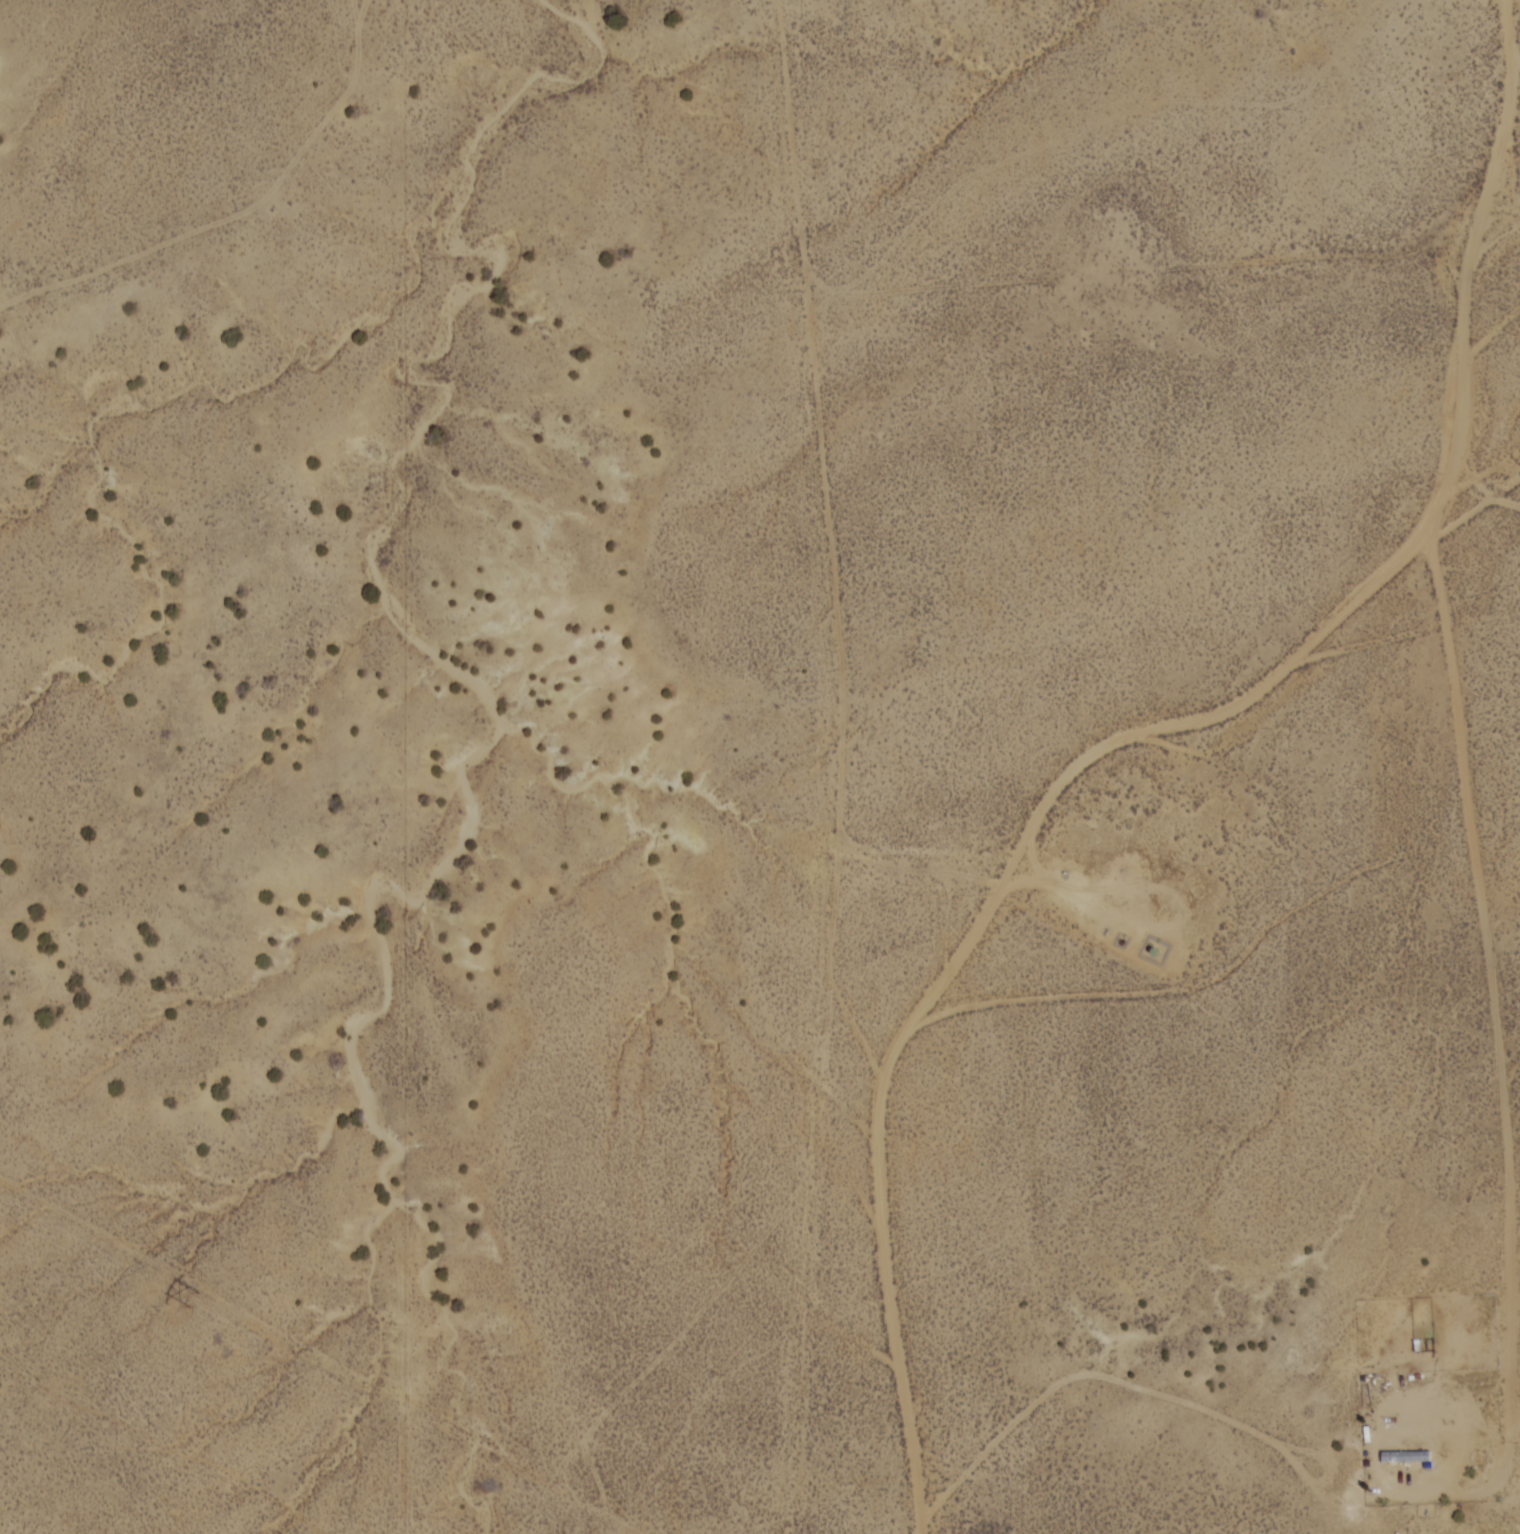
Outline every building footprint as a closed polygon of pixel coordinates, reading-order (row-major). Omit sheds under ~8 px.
[(1380,1453),(1380,1464),(1428,1464),(1428,1453),(1380,1453)]
